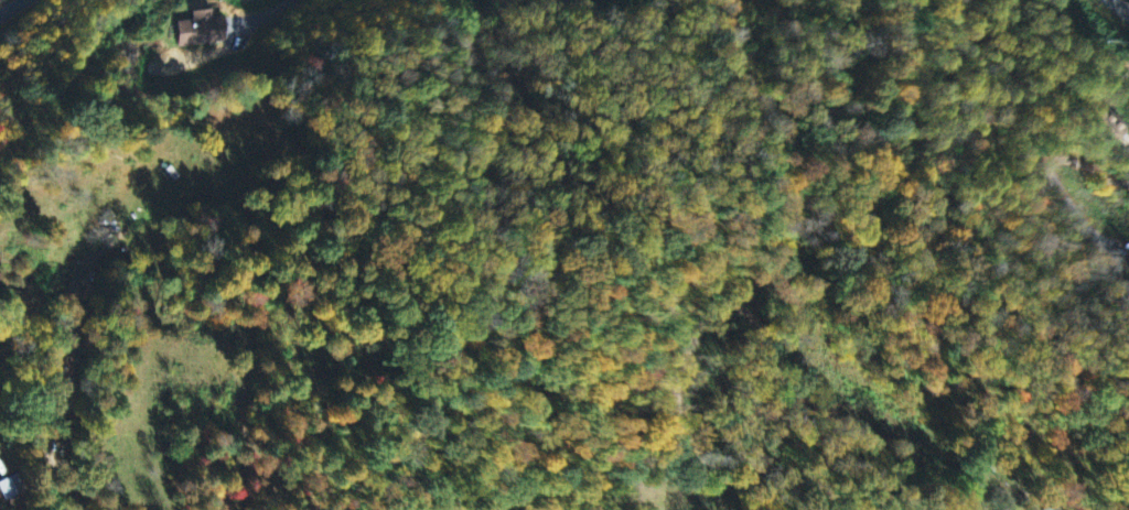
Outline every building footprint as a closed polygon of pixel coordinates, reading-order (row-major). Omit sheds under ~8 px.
[(227,42),(222,17),(212,19),(211,10),(190,14),(191,22),(174,24),(179,51),(227,42)]
